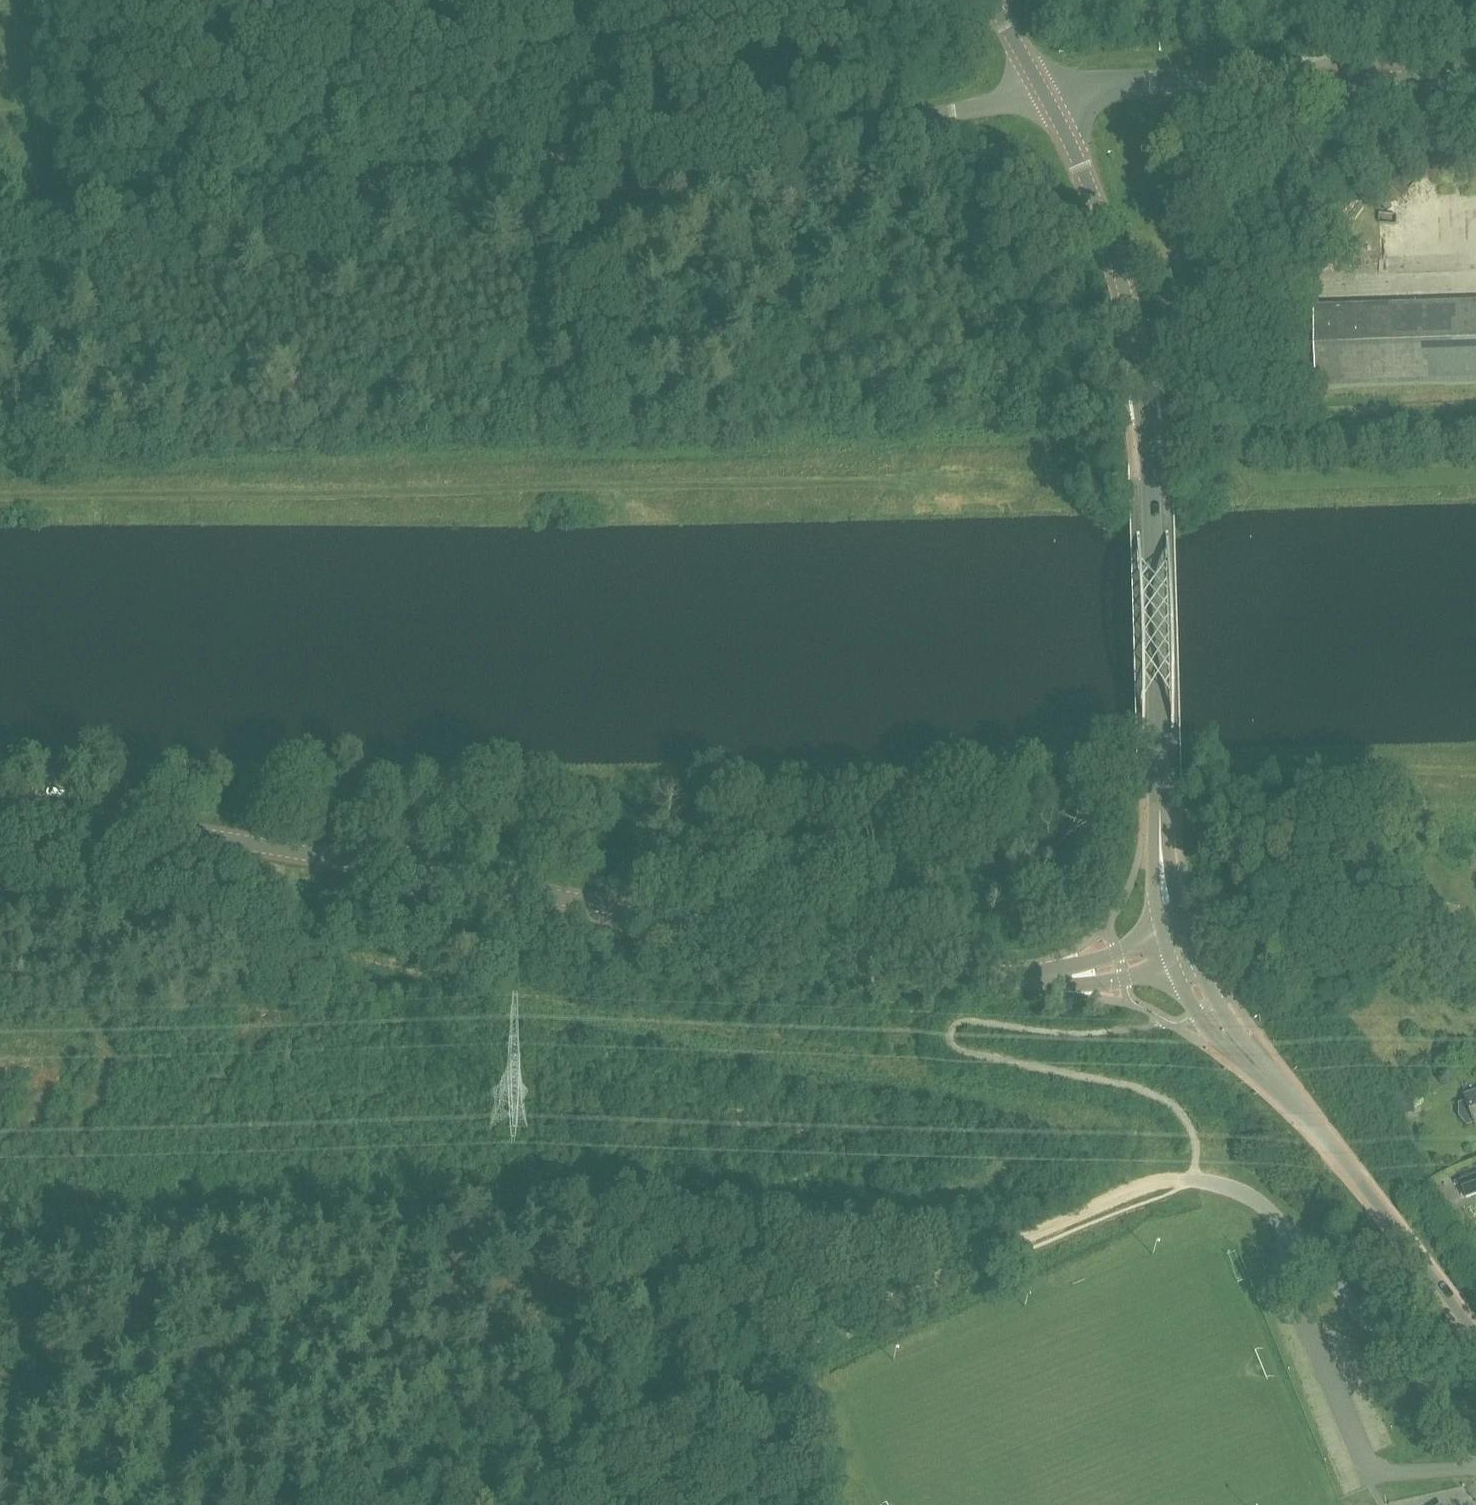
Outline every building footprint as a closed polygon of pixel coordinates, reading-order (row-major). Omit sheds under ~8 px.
[(1317,388),(1475,383),(1475,303),(1314,309),(1317,388)] [(1392,1094),(1400,1117),(1415,1112),(1408,1089),(1392,1094)] [(1475,1124),(1475,1093),(1465,1097),(1467,1102),(1460,1105),(1460,1116),(1468,1125),(1475,1122),(1475,1124)] [(1467,1197),(1475,1193),(1475,1175),(1460,1181),(1467,1197)]
